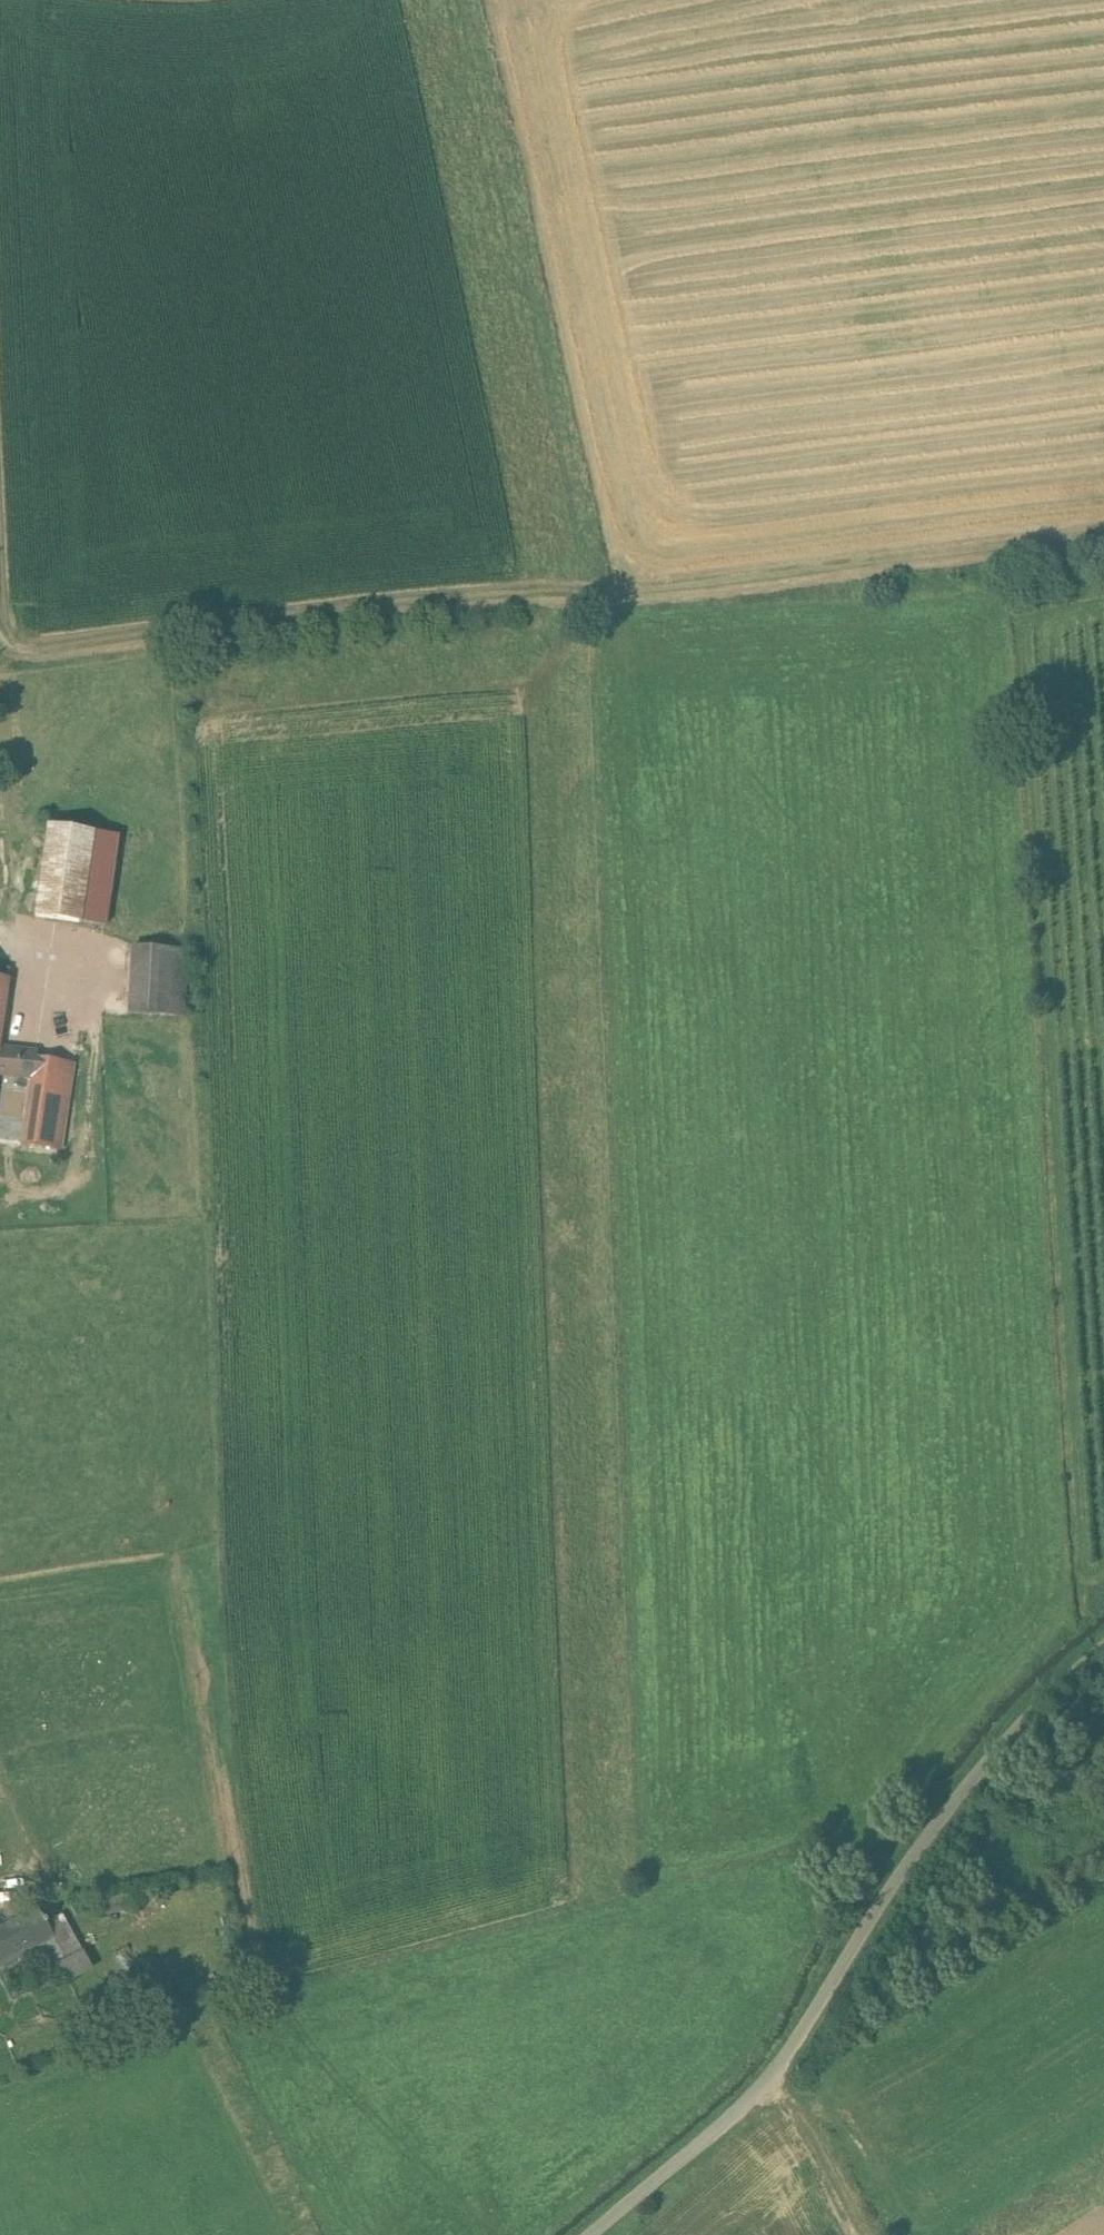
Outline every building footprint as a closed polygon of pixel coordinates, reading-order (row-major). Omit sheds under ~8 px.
[(117,835),(48,825),(36,916),(105,925),(117,835)] [(192,951),(133,947),(129,1015),(187,1018),(192,951)] [(0,979),(0,1052),(1,1045),(11,981),(0,979)] [(1,1045),(0,1052),(0,1073),(31,1078),(22,1144),(61,1150),(73,1064),(39,1059),(40,1051),(1,1045)] [(84,1949),(64,1915),(60,1908),(41,1918),(43,1920),(45,1919),(47,1923),(45,1924),(53,1938),(64,1959),(84,1949)] [(0,1930),(0,1967),(53,1938),(45,1924),(47,1923),(45,1919),(43,1920),(41,1918),(37,1910),(0,1930)] [(64,1959),(57,1963),(66,1980),(94,1966),(84,1949),(64,1959)]
